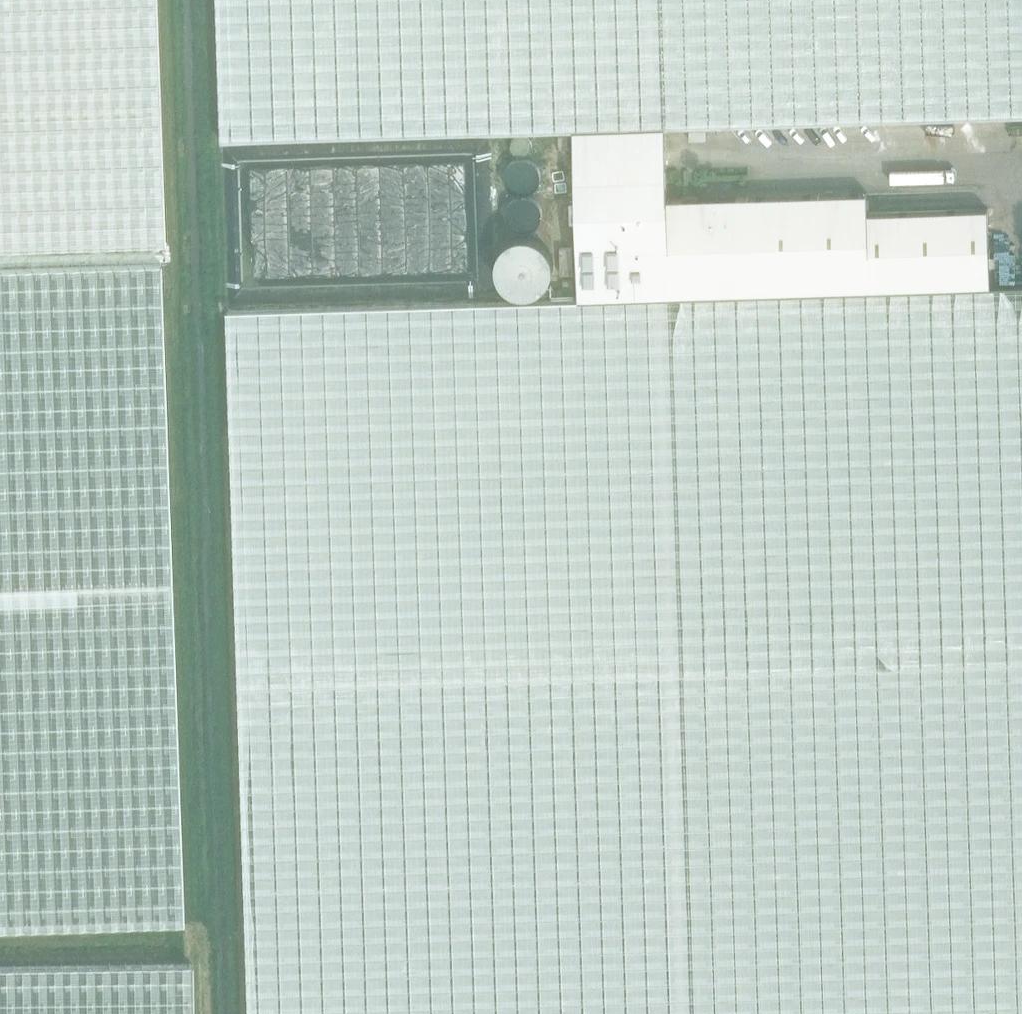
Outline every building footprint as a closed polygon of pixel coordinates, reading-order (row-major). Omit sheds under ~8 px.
[(165,243),(156,0),(0,0),(0,249),(165,243)] [(987,208),(867,212),(866,192),(667,198),(664,125),(1021,114),(1021,0),(217,0),(222,139),(574,128),(579,299),(227,310),(248,1013),(1021,1013),(1021,285),(990,286),(987,208)] [(531,236),(526,236),(521,236),(516,238),(511,240),(507,243),(504,246),(501,250),(499,255),(497,260),(497,265),(497,270),(499,275),(501,279),(504,283),(507,287),(511,290),(516,292),(521,293),(526,293),(531,293),(535,292),(540,290),(544,287),(548,283),(550,279),(553,275),(554,270),(554,265),(554,260),(553,255),(550,250),(548,246),(544,243),(540,240),(535,238),(531,236)] [(183,921),(159,262),(0,268),(0,928),(183,921)] [(191,963),(0,967),(0,1013),(192,1013),(191,963)]
